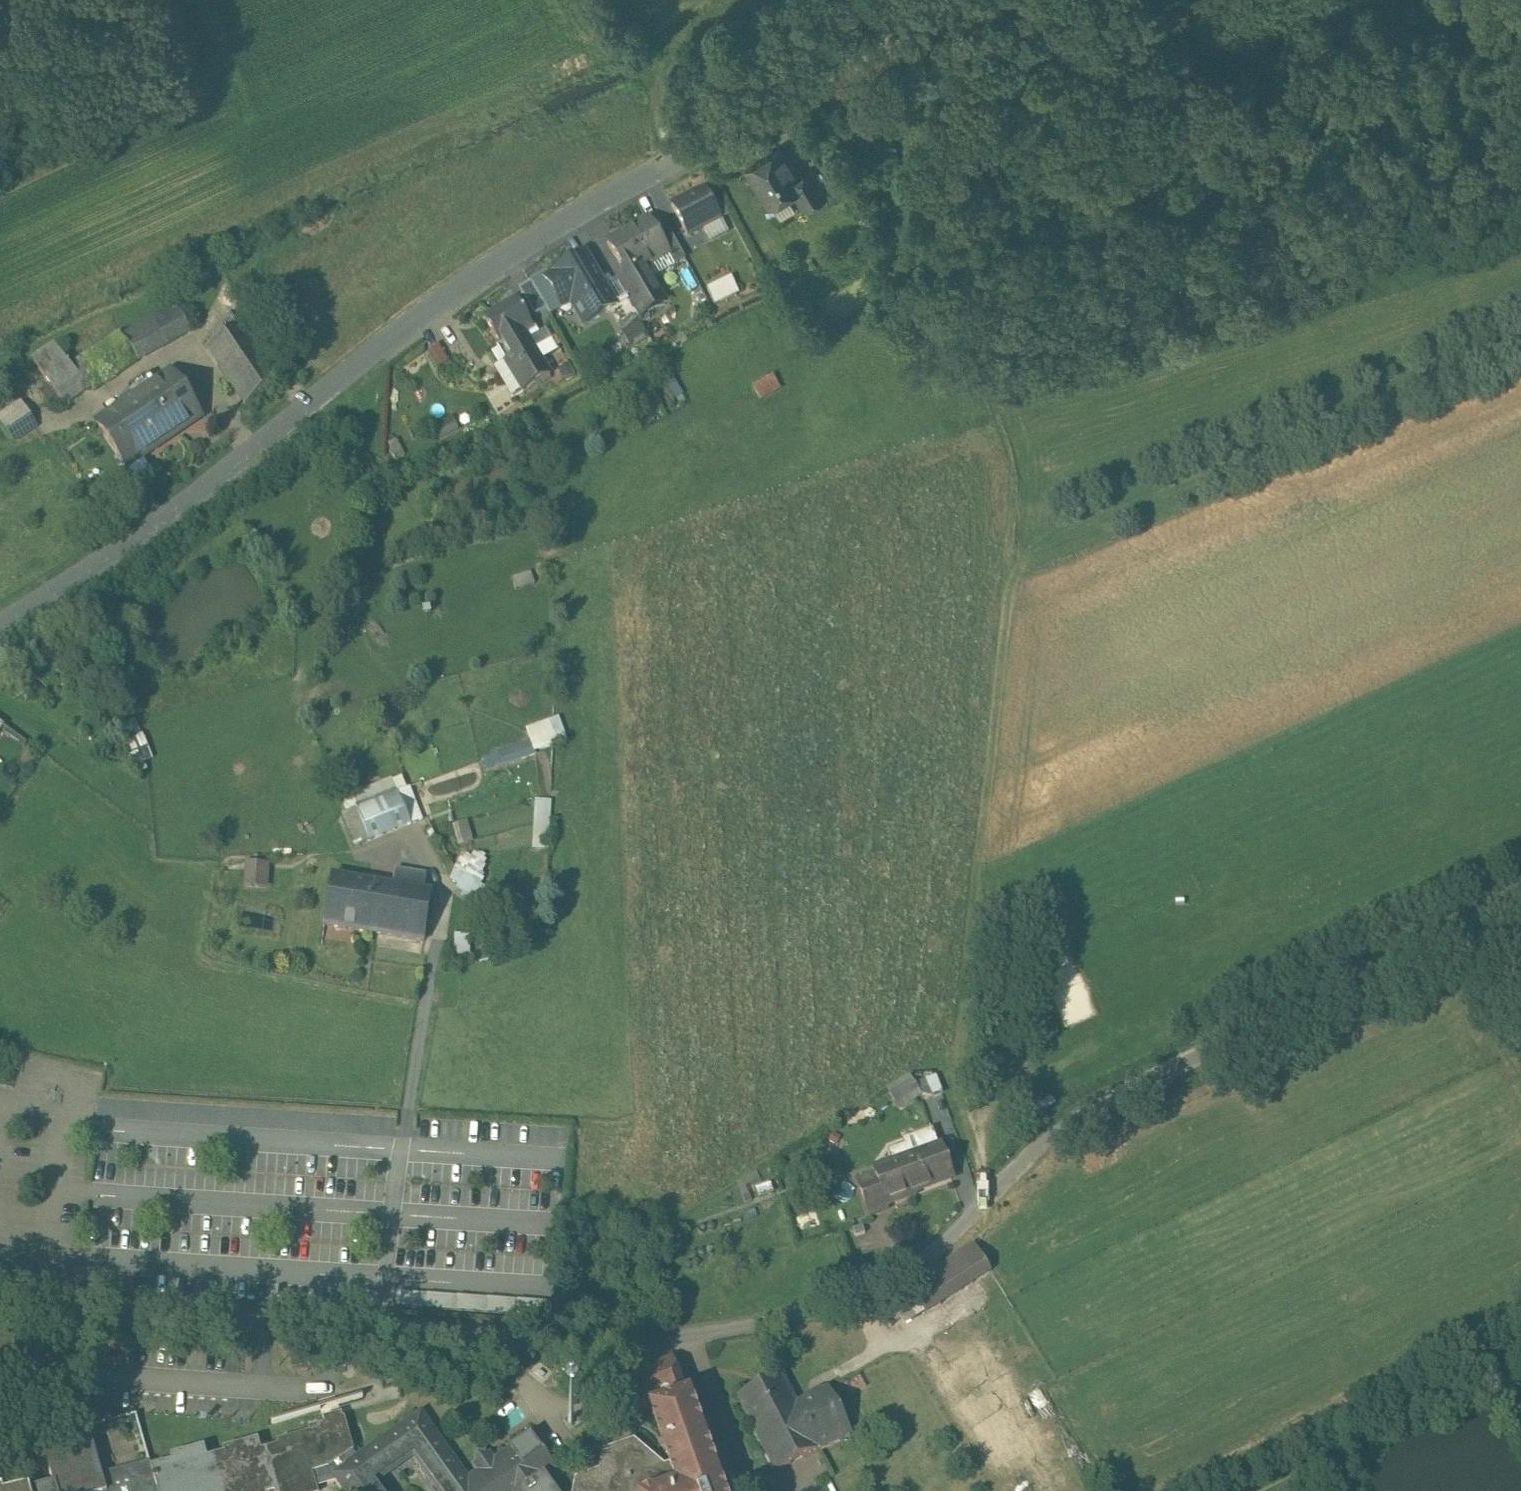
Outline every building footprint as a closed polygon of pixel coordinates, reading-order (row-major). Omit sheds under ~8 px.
[(780,148),(745,169),(758,190),(758,192),(759,194),(760,197),(763,200),(766,203),(768,207),(772,204),(775,204),(778,203),(780,201),(783,199),(785,196),(793,192),(803,186),(798,178),(780,148)] [(810,171),(798,178),(803,186),(793,192),(804,210),(826,197),(810,171)] [(704,188),(672,205),(688,235),(720,217),(704,188)] [(648,218),(607,243),(627,277),(631,283),(634,281),(645,299),(632,307),(637,316),(663,300),(644,267),(667,253),(669,252),(657,234),(648,218)] [(685,258),(668,227),(657,234),(669,252),(667,253),(674,265),(685,258)] [(549,278),(546,280),(560,304),(562,308),(570,303),(584,325),(615,306),(585,256),(549,278)] [(546,272),(530,282),(530,283),(546,309),(546,310),(547,312),(560,304),(546,280),(549,278),(546,272)] [(730,274),(702,289),(711,306),(738,291),(730,274)] [(631,283),(627,277),(617,283),(626,298),(632,307),(645,299),(634,281),(631,283)] [(530,283),(519,290),(535,316),(546,310),(546,309),(530,283)] [(632,307),(626,298),(616,304),(615,306),(614,310),(623,324),(637,316),(632,307)] [(531,327),(515,300),(484,319),(501,346),(524,332),(531,327)] [(171,303),(132,328),(148,355),(187,330),(171,303)] [(643,319),(623,327),(629,340),(648,332),(643,319)] [(27,356),(58,408),(90,388),(91,390),(138,362),(119,331),(78,356),(71,344),(59,352),(52,340),(27,356)] [(550,374),(524,332),(502,345),(509,357),(504,360),(523,390),(550,374)] [(274,381),(226,333),(195,364),(243,412),(274,381)] [(166,368),(92,420),(91,420),(124,471),(199,420),(166,368)] [(753,382),(761,396),(782,385),(775,371),(753,382)] [(9,386),(2,391),(0,392),(0,424),(11,442),(30,430),(35,427),(9,386)] [(482,761),(487,772),(503,766),(504,768),(534,756),(532,752),(566,740),(558,720),(527,731),(531,742),(482,761)] [(410,788),(357,809),(369,840),(422,819),(410,788)] [(550,803),(535,802),(532,850),(547,851),(550,803)] [(357,809),(344,814),(356,845),(369,840),(357,809)] [(476,893),(493,857),(469,846),(452,882),(476,893)] [(267,858),(243,858),(243,887),(267,887),(267,858)] [(435,870),(398,864),(395,885),(432,891),(435,870)] [(395,885),(333,876),(325,925),(424,940),(432,891),(395,885)] [(909,1081),(889,1093),(901,1112),(921,1099),(909,1081)] [(909,1157),(900,1160),(912,1194),(952,1179),(940,1146),(930,1149),(909,1157)] [(900,1160),(874,1169),(877,1181),(859,1187),(870,1216),(884,1211),(886,1206),(897,1202),(899,1198),(912,1194),(900,1160)] [(974,1245),(908,1287),(911,1292),(882,1312),(891,1326),(986,1265),(974,1245)] [(680,1375),(680,1374),(676,1375),(670,1360),(621,1378),(622,1380),(632,1406),(631,1407),(632,1409),(633,1409),(635,1415),(651,1409),(652,1409),(655,1408),(656,1411),(652,1413),(653,1415),(657,1414),(661,1426),(657,1427),(658,1430),(662,1428),(666,1440),(662,1441),(663,1444),(667,1442),(671,1452),(666,1454),(667,1456),(671,1454),(674,1462),(661,1467),(632,1443),(605,1453),(601,1472),(577,1481),(575,1490),(718,1490),(716,1484),(720,1483),(719,1481),(715,1482),(712,1472),(715,1471),(714,1468),(711,1470),(707,1458),(710,1457),(709,1454),(706,1456),(702,1444),(705,1443),(705,1440),(701,1441),(697,1432),(701,1430),(700,1428),(697,1429),(692,1417),(696,1416),(695,1414),(692,1415),(687,1403),(691,1402),(690,1399),(687,1401),(685,1397),(688,1396),(687,1394),(683,1395),(682,1391),(686,1390),(685,1389),(680,1375)] [(780,1374),(737,1396),(775,1470),(849,1433),(826,1389),(796,1405),(780,1374)] [(463,1472),(421,1414),(420,1413),(404,1424),(357,1458),(349,1464),(333,1475),(334,1476),(345,1490),(383,1490),(378,1484),(413,1459),(435,1490),(556,1490),(545,1475),(554,1468),(553,1467),(530,1435),(529,1433),(509,1447),(510,1449),(468,1480),(463,1472)] [(223,1448),(224,1452),(207,1457),(203,1446),(170,1455),(172,1460),(151,1466),(154,1476),(157,1475),(158,1478),(155,1479),(159,1490),(267,1490),(274,1489),(274,1490),(317,1490),(314,1480),(324,1477),(333,1475),(349,1464),(357,1458),(352,1451),(353,1450),(345,1421),(341,1422),(340,1416),(332,1418),(322,1421),(322,1424),(308,1428),(310,1432),(277,1441),(278,1445),(261,1450),(257,1438),(223,1448)] [(16,1448),(16,1449),(41,1442),(54,1488),(43,1490),(159,1490),(155,1479),(158,1478),(157,1475),(154,1476),(151,1466),(150,1460),(101,1475),(87,1427),(16,1448)]
